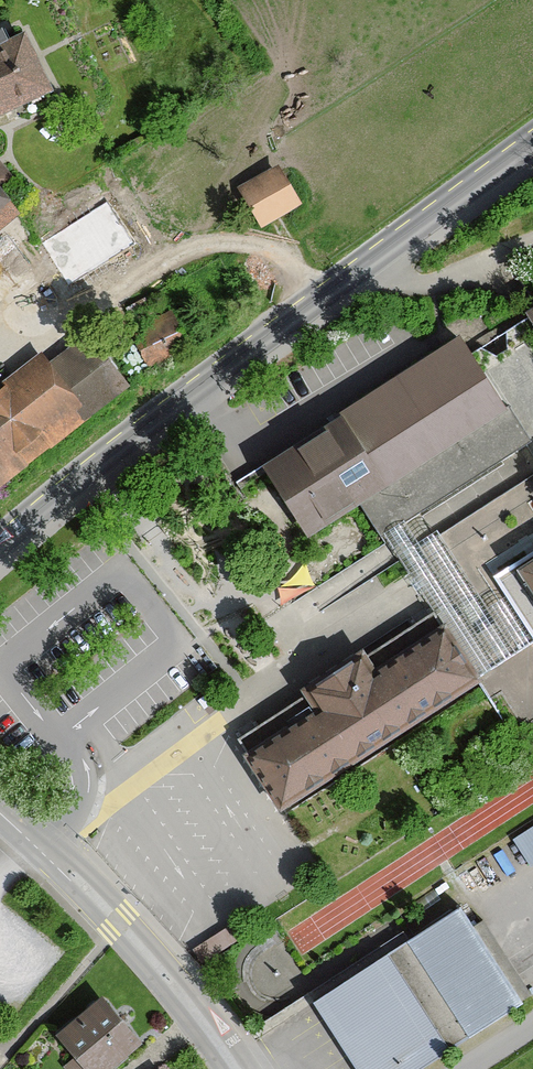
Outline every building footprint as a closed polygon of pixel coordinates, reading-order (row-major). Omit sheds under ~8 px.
[(50,92),(20,34),(4,42),(0,34),(0,117),(50,92)] [(10,175),(0,164),(0,183),(10,175)] [(297,204),(274,171),(239,196),(263,229),(297,204)] [(18,213),(0,191),(0,229),(18,213)] [(113,273),(87,235),(53,258),(79,297),(113,273)] [(190,346),(172,315),(133,336),(151,368),(190,346)] [(531,447),(459,337),(261,466),(309,539),(360,506),(384,543),(531,447)] [(69,350),(49,366),(41,356),(0,388),(0,490),(111,403),(69,350)] [(514,573),(532,602),(532,561),(514,573)] [(301,700),(235,744),(279,810),(477,680),(434,615),(365,660),(359,650),(295,692),(301,700)] [(513,828),(528,857),(532,854),(532,818),(513,828)] [(310,1001),(353,1068),(427,1068),(532,1002),(483,922),(469,931),(455,910),(310,1001)] [(100,1000),(53,1037),(73,1062),(65,1068),(108,1068),(136,1046),(100,1000)]
